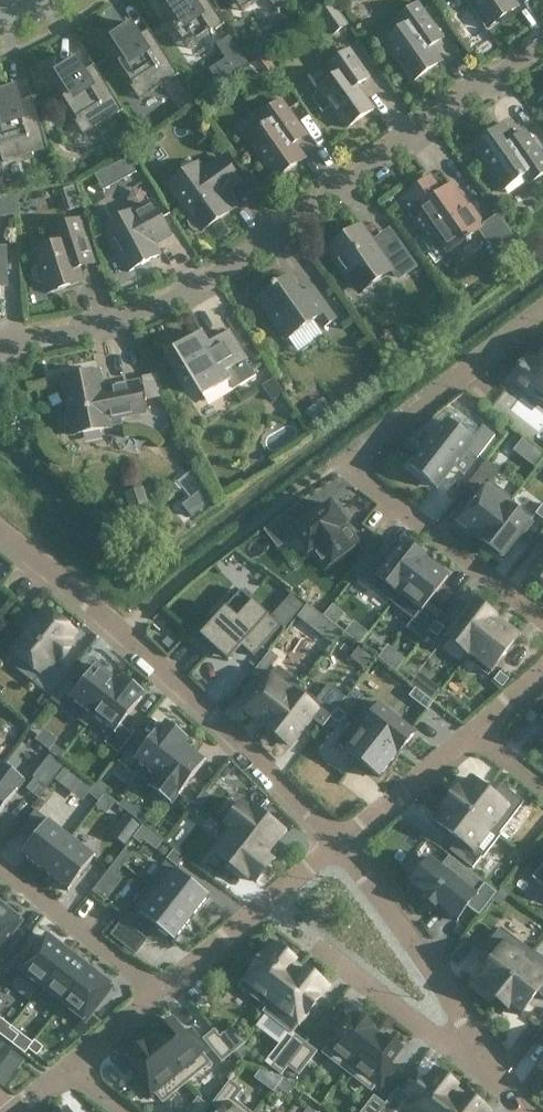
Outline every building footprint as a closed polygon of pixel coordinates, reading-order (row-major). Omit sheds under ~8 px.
[(208,0),(202,0),(194,5),(191,0),(165,0),(159,4),(188,48),(211,32),(211,33),(225,24),(208,0)] [(243,11),(258,0),(235,0),(243,11)] [(488,27),(517,6),(513,0),(468,0),(488,27)] [(306,3),(298,8),(306,19),(314,14),(306,3)] [(439,32),(419,3),(395,20),(401,28),(383,41),(412,81),(441,61),(430,46),(431,41),(429,39),(439,32)] [(333,4),(320,14),(333,34),(347,24),(333,4)] [(179,74),(152,34),(140,42),(127,22),(125,23),(127,25),(104,40),(122,67),(120,68),(140,99),(165,83),(179,74)] [(248,63),(230,37),(218,45),(227,59),(211,70),(220,83),(248,63)] [(261,43),(248,52),(254,61),(265,53),(267,52),(261,43)] [(349,50),(328,65),(336,76),(319,88),(321,91),(312,98),(322,112),(331,105),(347,128),(373,109),(356,85),(368,77),(349,50)] [(254,61),(253,61),(266,80),(278,71),(265,53),(254,61)] [(72,60),(49,75),(66,102),(64,103),(83,134),(109,118),(109,119),(123,110),(97,69),(85,77),(72,57),(70,58),(72,60)] [(34,103),(20,107),(13,84),(12,84),(12,87),(0,91),(0,151),(3,161),(32,153),(32,154),(47,149),(34,103)] [(294,143),(294,138),(292,136),(303,129),(282,100),(259,117),(265,125),(247,138),(275,179),(304,158),(294,143)] [(195,104),(185,112),(189,118),(197,119),(203,115),(195,104)] [(523,175),(529,184),(542,174),(542,155),(530,136),(520,143),(518,141),(514,140),(503,125),(474,146),(504,188),(523,175)] [(137,172),(129,157),(116,163),(124,179),(137,172)] [(198,163),(168,184),(192,217),(189,220),(188,222),(190,227),(194,230),(196,230),(199,228),(201,231),(231,210),(218,192),(225,187),(227,189),(239,181),(223,157),(203,171),(198,163)] [(451,185),(440,192),(430,177),(400,198),(425,232),(432,227),(449,251),(465,239),(467,242),(471,239),(469,236),(484,226),(471,206),(468,209),(451,185)] [(2,216),(15,213),(14,196),(0,198),(0,205),(2,216)] [(104,226),(128,272),(160,254),(153,241),(158,238),(160,241),(175,233),(156,199),(140,208),(140,207),(104,226)] [(34,251),(39,266),(34,268),(32,272),(35,281),(39,283),(44,282),(47,293),(82,282),(76,265),(79,260),(90,256),(79,220),(56,227),(59,236),(50,238),(48,243),(49,246),(34,251)] [(396,277),(415,263),(395,236),(378,248),(361,226),(328,249),(346,274),(349,272),(362,290),(391,269),(396,277)] [(309,305),(289,277),(277,286),(275,283),(271,286),(273,288),(257,299),(286,340),(317,318),(324,327),(335,319),(320,298),(309,305)] [(169,353),(180,370),(185,366),(203,396),(229,381),(234,389),(256,376),(229,332),(214,341),(216,343),(210,346),(202,333),(169,353)] [(529,355),(510,379),(542,398),(542,349),(535,359),(529,355)] [(121,417),(145,413),(139,382),(102,390),(98,371),(89,373),(85,370),(75,372),(72,377),(63,378),(69,411),(68,412),(68,413),(67,415),(67,417),(67,419),(67,420),(68,422),(69,424),(70,425),(71,426),(72,427),(74,435),(110,428),(109,426),(113,425),(114,425),(116,424),(117,423),(119,420),(120,419),(121,417)] [(283,391),(273,376),(262,383),(271,398),(283,391)] [(161,407),(155,388),(145,392),(152,411),(161,407)] [(447,420),(410,468),(436,488),(453,467),(466,449),(477,458),(494,436),(483,427),(473,440),(447,420)] [(504,421),(496,431),(504,437),(512,427),(504,421)] [(542,458),(542,454),(538,449),(530,456),(537,464),(542,458)] [(143,487),(125,493),(130,509),(149,503),(143,487)] [(205,487),(196,494),(205,505),(214,499),(205,487)] [(485,487),(457,523),(480,540),(508,504),(485,487)] [(299,506),(267,531),(278,545),(293,535),(308,555),(311,553),(325,571),(361,543),(347,525),(349,523),(332,500),(308,518),(299,506)] [(508,504),(480,540),(502,558),(530,521),(508,504)] [(369,559),(357,573),(371,584),(370,585),(392,602),(426,559),(404,542),(382,569),(369,559)] [(530,574),(542,584),(542,556),(530,574)] [(426,559),(392,602),(415,620),(409,627),(422,637),(440,614),(427,604),(449,576),(426,559)] [(241,590),(200,636),(228,661),(242,646),(254,656),(281,625),(241,590)] [(473,599),(443,636),(468,655),(497,618),(473,599)] [(26,634),(13,651),(41,673),(34,682),(52,697),(68,676),(55,665),(71,643),(67,640),(74,631),(46,609),(38,619),(33,615),(21,630),(26,634)] [(497,618),(468,655),(492,674),(521,636),(497,618)] [(429,630),(437,636),(444,627),(436,621),(429,630)] [(332,623),(325,631),(335,639),(341,631),(332,623)] [(367,635),(358,628),(351,636),(360,643),(367,635)] [(344,647),(351,639),(342,632),(336,640),(344,647)] [(261,680),(279,657),(270,650),(253,673),(261,680)] [(67,680),(52,699),(85,725),(119,682),(98,665),(79,689),(67,680)] [(277,666),(244,709),(266,728),(299,686),(301,684),(277,666)] [(500,671),(493,680),(502,687),(509,679),(500,671)] [(119,682),(85,725),(87,726),(90,722),(111,738),(145,695),(122,677),(119,682)] [(299,686),(266,728),(288,745),(310,717),(322,726),(330,717),(337,708),(339,706),(326,696),(321,703),(299,686)] [(409,696),(427,710),(433,701),(415,687),(409,696)] [(376,701),(359,723),(398,754),(415,732),(376,701)] [(345,714),(337,708),(330,717),(338,723),(345,714)] [(355,719),(336,743),(381,776),(398,754),(359,723),(355,719)] [(130,748),(120,762),(131,770),(133,767),(135,768),(154,783),(183,744),(187,739),(166,723),(141,754),(140,756),(130,748)] [(120,739),(112,749),(119,755),(127,744),(120,739)] [(154,783),(151,787),(171,803),(205,760),(183,744),(154,783)] [(55,745),(49,751),(60,760),(65,752),(55,745)] [(0,766),(0,812),(24,782),(2,763),(0,766)] [(34,778),(26,789),(39,799),(47,788),(34,778)] [(462,785),(452,798),(499,834),(524,802),(501,785),(495,792),(493,795),(484,789),(470,778),(463,787),(462,785)] [(94,786),(89,793),(99,801),(105,795),(94,786)] [(203,790),(195,801),(202,806),(211,796),(203,790)] [(443,813),(436,821),(459,839),(451,850),(473,868),(482,857),(483,858),(500,835),(499,834),(452,798),(451,800),(444,808),(442,811),(443,813)] [(124,799),(119,806),(129,814),(134,807),(124,799)] [(195,801),(187,811),(194,817),(202,806),(195,801)] [(245,805),(228,827),(233,830),(266,855),(283,834),(245,805)] [(134,807),(129,814),(140,822),(145,815),(134,807)] [(126,816),(112,835),(125,845),(139,826),(126,816)] [(49,821),(23,855),(46,873),(72,838),(49,821)] [(233,830),(216,852),(254,881),(271,859),(266,856),(266,855),(233,830)] [(72,838),(46,873),(68,890),(95,856),(72,838)] [(125,849),(116,859),(123,865),(132,855),(125,849)] [(423,860),(410,877),(414,880),(411,885),(425,896),(424,897),(426,899),(434,905),(437,907),(438,906),(457,920),(467,906),(479,915),(497,893),(485,883),(477,894),(431,858),(427,863),(423,860)] [(116,859),(108,870),(115,876),(123,865),(116,859)] [(166,863),(149,885),(192,919),(209,897),(166,863)] [(533,878),(542,886),(542,864),(533,878)] [(149,885),(132,907),(176,940),(192,919),(149,885)] [(510,894),(502,888),(492,900),(500,906),(510,894)] [(21,919),(0,903),(0,946),(21,919)] [(123,919),(111,935),(136,954),(148,939),(123,919)] [(488,967),(477,981),(485,988),(484,989),(497,999),(533,952),(501,927),(483,950),(491,956),(494,958),(488,967)] [(48,934),(17,975),(37,991),(34,995),(36,996),(70,952),(48,934)] [(264,1011),(299,966),(293,962),(294,960),(273,943),(240,986),(267,1007),(264,1011)] [(497,999),(499,1001),(507,1007),(510,1010),(511,1008),(520,1015),(538,992),(542,996),(542,958),(534,951),(533,952),(497,999)] [(70,952),(36,996),(56,1012),(90,967),(70,952)] [(8,962),(3,969),(10,975),(16,968),(8,962)] [(304,971),(299,966),(264,1011),(292,1033),(328,985),(306,968),(304,971)] [(90,967),(56,1012),(57,1013),(63,1005),(84,1021),(113,985),(90,967)] [(323,1053),(347,1072),(377,1033),(373,1029),(374,1027),(358,1015),(356,1018),(353,1015),(344,1027),(338,1023),(322,1044),(327,1048),(323,1053)] [(4,1037),(10,1029),(12,1026),(0,1017),(0,1034),(4,1037)] [(161,1035),(153,1041),(187,1082),(210,1063),(204,1055),(209,1051),(192,1030),(186,1034),(174,1019),(158,1032),(161,1035)] [(10,1029),(4,1037),(13,1044),(19,1035),(10,1029)] [(231,1029),(221,1038),(233,1052),(243,1044),(231,1029)] [(215,1031),(205,1039),(222,1060),(233,1052),(221,1038),(215,1031)] [(385,1039),(377,1033),(347,1072),(372,1091),(376,1086),(381,1090),(396,1069),(391,1065),(403,1049),(387,1037),(385,1039)] [(283,1074),(289,1066),(306,1044),(295,1036),(272,1066),(283,1074)] [(35,1040),(28,1049),(37,1056),(44,1047),(35,1040)] [(163,1101),(187,1082),(153,1041),(149,1045),(147,1042),(132,1055),(134,1058),(130,1060),(140,1072),(134,1077),(151,1098),(156,1094),(163,1101)] [(0,1045),(0,1051),(8,1058),(13,1051),(2,1042),(0,1045)] [(316,1052),(306,1044),(289,1066),(299,1073),(316,1052)] [(243,1045),(236,1051),(242,1058),(250,1053),(243,1045)] [(13,1051),(8,1058),(19,1067),(19,1066),(25,1060),(13,1051)] [(380,1111),(381,1111),(444,1111),(460,1091),(455,1087),(456,1085),(435,1069),(410,1100),(397,1090),(382,1109),(380,1111)] [(295,1087),(283,1078),(278,1086),(289,1094),(295,1087)] [(234,1101),(243,1091),(230,1081),(213,1103),(224,1111),(223,1111),(248,1111),(234,1101)] [(460,1091),(444,1111),(490,1111),(491,1111),(467,1093),(466,1096),(460,1091)] [(380,1111),(385,1105),(374,1097),(362,1111),(380,1111)] [(210,1106),(200,1098),(188,1111),(206,1111),(210,1106)]
